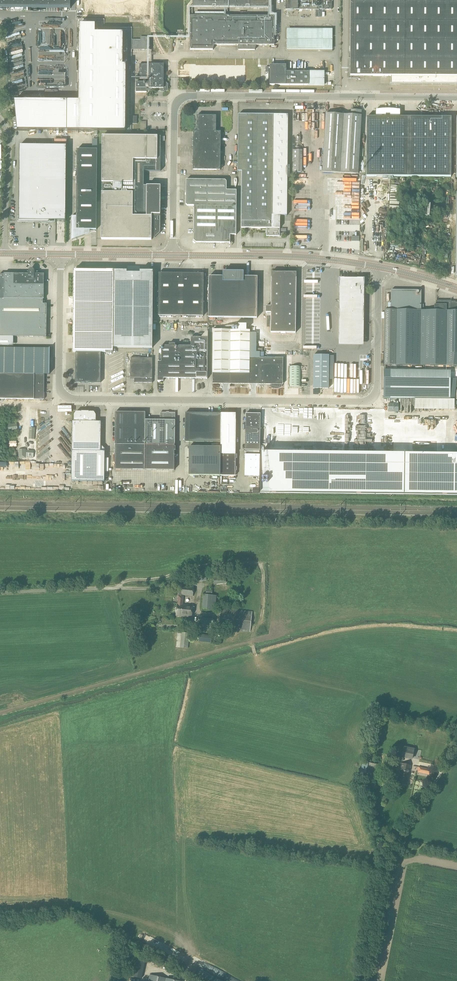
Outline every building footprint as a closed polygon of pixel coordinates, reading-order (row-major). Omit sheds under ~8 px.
[(95,13),(120,13),(120,0),(96,0),(95,13)] [(286,9),(332,10),(332,0),(286,0),(286,9)] [(350,76),(392,76),(392,84),(391,84),(456,84),(456,0),(351,0),(350,76)] [(190,16),(190,50),(213,50),(215,45),(238,45),(238,50),(255,50),(256,45),(275,45),(275,16),(190,16)] [(96,24),(79,24),(79,101),(14,100),(17,130),(126,131),(126,65),(123,65),(123,33),(96,32),(96,24)] [(38,41),(66,41),(67,28),(38,28),(38,41)] [(287,29),(287,50),(323,50),(332,50),(332,29),(287,29)] [(138,37),(138,40),(130,40),(130,50),(144,50),(144,37),(138,37)] [(72,59),(39,60),(39,66),(44,66),(45,70),(52,69),(52,70),(72,70),(72,59)] [(136,82),(136,88),(136,92),(147,92),(147,88),(161,88),(161,90),(163,92),(166,92),(168,90),(168,84),(167,82),(164,82),(164,64),(163,64),(163,63),(163,62),(160,62),(159,62),(159,64),(140,64),(140,82),(136,82)] [(286,65),(270,65),(270,85),(324,85),(324,72),(286,72),(286,65)] [(367,117),(366,176),(451,177),(451,117),(400,117),(400,110),(393,109),(388,109),(383,109),(376,110),(376,117),(367,117)] [(326,114),(323,172),(358,174),(362,116),(361,116),(362,110),(351,110),(351,115),(326,114)] [(250,113),(248,238),(280,238),(281,113),(250,113)] [(197,132),(216,132),(216,127),(218,127),(218,124),(216,124),(216,116),(211,116),(211,114),(207,114),(207,116),(197,116),(197,132)] [(216,132),(197,132),(194,132),(193,170),(220,170),(221,132),(216,132)] [(161,137),(103,136),(102,239),(152,240),(152,237),(153,237),(155,237),(160,233),(161,186),(143,186),(143,171),(161,171),(161,143),(161,137)] [(20,145),(19,218),(18,218),(18,223),(56,223),(56,221),(66,221),(66,146),(20,145)] [(72,216),(72,240),(83,236),(84,235),(85,235),(85,230),(97,230),(98,150),(77,149),(77,217),(73,217),(73,216),(72,216)] [(291,151),(291,178),(304,179),(305,175),(299,174),(300,152),(291,151)] [(194,206),(237,207),(237,190),(227,190),(227,182),(225,180),(186,180),(186,204),(188,206),(194,206)] [(327,185),(327,235),(348,235),(348,185),(327,185)] [(236,235),(237,207),(194,206),(194,240),(193,240),(196,243),(197,242),(230,243),(230,235),(236,235)] [(74,304),(73,352),(76,352),(76,353),(101,353),(101,352),(113,352),(113,348),(153,348),(153,271),(140,271),(140,273),(140,274),(140,287),(127,287),(127,273),(127,271),(114,271),(74,270),(74,299),(90,299),(90,304),(74,304)] [(0,274),(0,336),(47,337),(47,304),(43,304),(43,299),(44,299),(44,274),(37,274),(37,272),(38,272),(28,272),(29,272),(29,274),(4,273),(4,274),(0,274)] [(209,276),(209,317),(257,318),(258,277),(243,277),(243,272),(223,272),(223,277),(209,276)] [(272,272),(271,307),(266,307),(266,313),(271,313),(271,333),(296,333),(296,273),(272,272)] [(159,273),(159,316),(203,316),(204,274),(159,273)] [(339,312),(339,339),(340,339),(340,342),(347,342),(347,339),(364,339),(364,279),(339,278),(339,283),(339,312)] [(391,290),(391,310),(385,310),(384,365),(456,366),(456,364),(456,302),(455,302),(455,301),(451,301),(436,300),(436,305),(434,305),(434,307),(436,307),(436,310),(421,310),(421,290),(391,290)] [(255,384),(255,358),(250,358),(250,330),(213,330),(213,373),(213,374),(213,384),(255,384)] [(158,381),(164,381),(164,378),(208,378),(208,337),(191,337),(191,346),(175,346),(175,344),(169,344),(169,346),(162,346),(161,362),(158,362),(158,381)] [(51,347),(0,346),(0,372),(50,373),(51,347)] [(101,353),(76,353),(76,383),(81,383),(81,384),(89,384),(89,383),(101,383),(101,353)] [(329,355),(314,355),(313,388),(329,388),(329,355)] [(131,358),(131,378),(135,378),(135,383),(153,383),(153,378),(153,358),(131,358)] [(255,358),(255,384),(271,384),(271,386),(272,386),(273,386),(275,387),(276,387),(277,387),(278,387),(279,387),(280,387),(281,387),(280,387),(281,384),(283,384),(283,358),(255,358)] [(301,366),(290,366),(290,386),(301,386),(301,366)] [(451,369),(384,369),(384,398),(415,398),(415,408),(455,409),(455,378),(451,378),(451,369)] [(332,385),(341,385),(341,373),(335,373),(335,381),(332,381),(332,385)] [(0,374),(0,399),(34,399),(44,399),(45,374),(0,374)] [(398,412),(399,403),(389,403),(389,412),(398,412)] [(76,412),(74,415),(74,422),(73,422),(72,481),(105,482),(105,452),(101,451),(101,422),(96,422),(96,415),(94,412),(89,412),(89,411),(87,411),(87,412),(83,412),(83,411),(81,411),(81,412),(76,412)] [(115,445),(115,470),(145,470),(174,470),(175,445),(146,445),(146,420),(145,420),(146,412),(115,412),(115,445)] [(146,420),(146,445),(175,445),(175,413),(160,413),(160,420),(146,420)] [(221,447),(222,413),(221,413),(186,413),(185,442),(221,442),(221,447)] [(221,449),(236,450),(236,413),(222,413),(221,447),(221,449)] [(260,450),(261,414),(246,414),(245,450),(260,450)] [(221,447),(189,447),(189,475),(221,476),(221,449),(221,447)] [(221,450),(221,476),(235,476),(235,471),(236,458),(236,454),(236,450),(221,450)] [(262,494),(324,493),(450,495),(456,495),(456,454),(325,453),(262,452),(262,494)] [(260,455),(245,454),(245,476),(260,476),(260,455)] [(178,604),(177,616),(192,617),(193,605),(183,604),(184,596),(181,596),(182,595),(193,597),(194,586),(182,585),(182,591),(179,591),(178,604)] [(204,594),(202,610),(216,612),(217,598),(218,598),(218,596),(217,596),(217,595),(212,595),(213,590),(206,589),(206,595),(204,594)] [(253,611),(221,608),(219,629),(250,632),(253,611)] [(214,619),(202,617),(200,630),(212,631),(214,619)] [(190,633),(182,632),(180,648),(188,648),(190,633)] [(212,635),(200,634),(199,642),(211,643),(212,635)] [(400,776),(398,783),(406,785),(408,778),(411,765),(402,763),(399,776),(400,776)] [(419,767),(417,772),(432,775),(433,770),(419,767)] [(146,959),(136,956),(132,976),(142,979),(146,959)]
